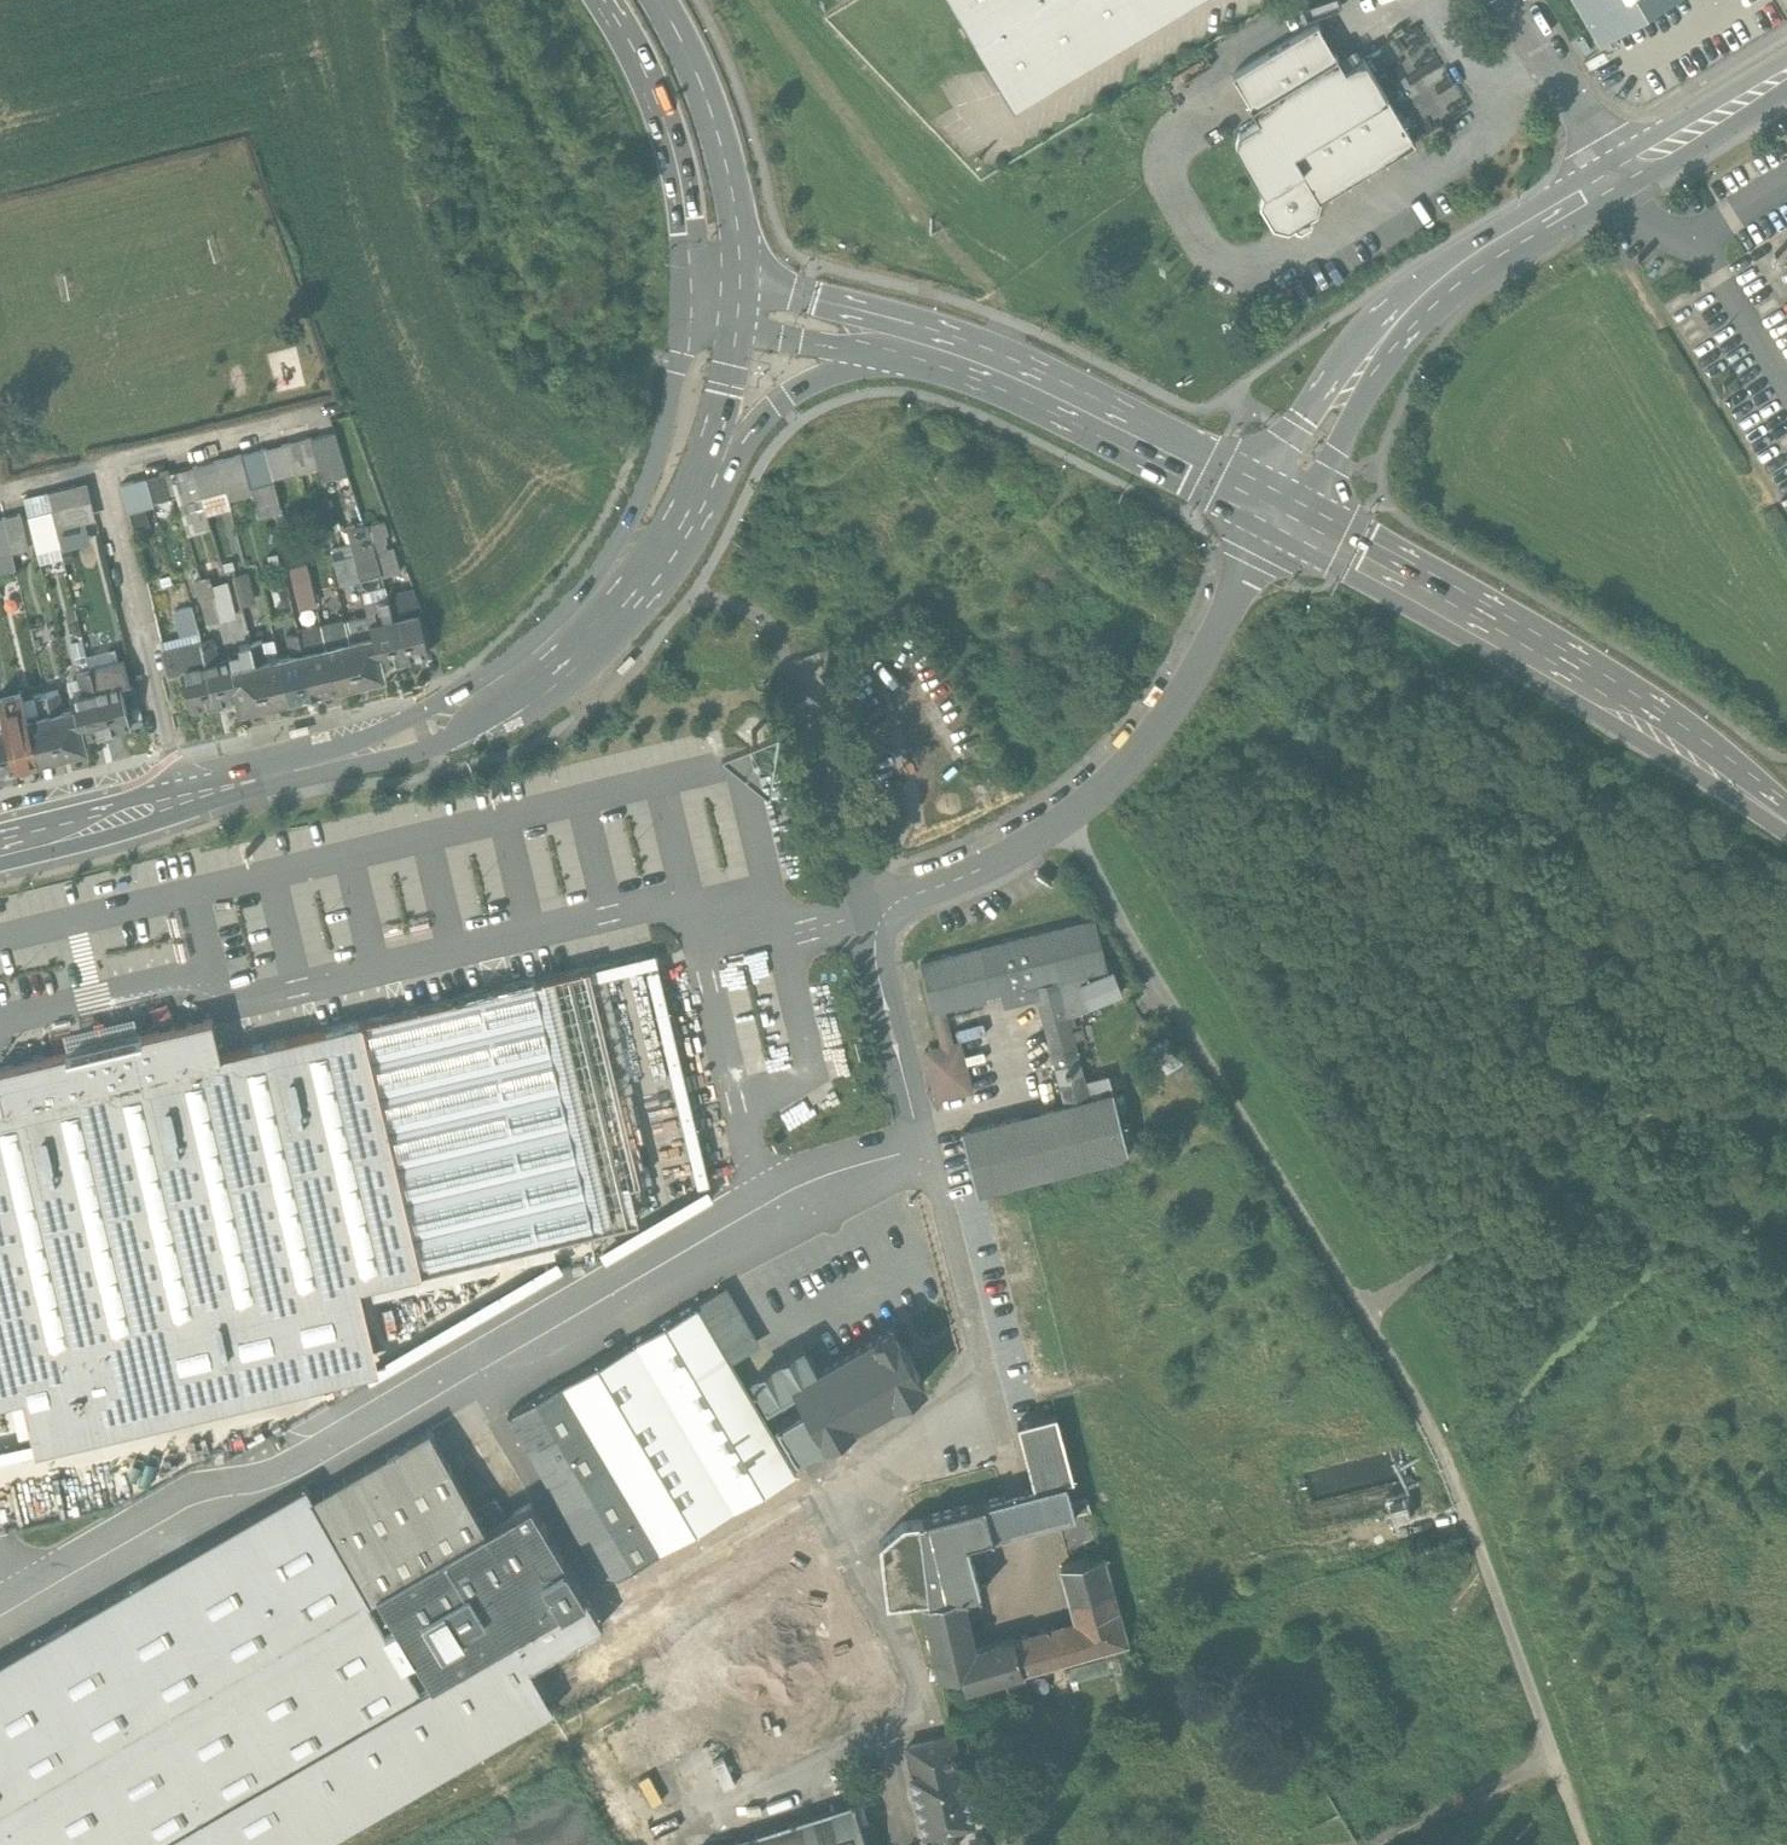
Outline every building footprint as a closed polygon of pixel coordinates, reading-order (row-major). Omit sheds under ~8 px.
[(1012,104),(1186,0),(950,0),(1012,104)] [(1600,38),(1665,0),(1578,0),(1600,38)] [(1273,229),(1288,234),(1295,229),(1300,231),(1310,226),(1311,219),(1317,216),(1321,201),(1415,144),(1363,60),(1238,135),(1235,146),(1264,193),(1260,208),(1273,229)] [(335,434),(311,440),(318,468),(320,473),(346,466),(335,434)] [(311,440),(288,445),(295,474),(318,468),(311,440)] [(288,445),(266,451),(274,479),(295,474),(288,445)] [(266,450),(242,456),(250,486),(250,487),(274,481),(266,451),(266,450)] [(242,456),(218,462),(226,492),(250,486),(242,456)] [(218,462),(193,468),(202,498),(226,492),(218,462)] [(193,468),(171,474),(188,534),(211,528),(202,498),(193,468)] [(165,475),(147,480),(154,504),(171,499),(165,475)] [(154,506),(147,480),(135,483),(142,509),(154,506)] [(135,483),(122,486),(129,515),(142,511),(142,509),(135,483)] [(77,485),(49,493),(54,516),(57,529),(86,522),(77,485)] [(407,616),(382,514),(364,519),(391,599),(395,619),(407,616)] [(21,515),(4,519),(12,555),(29,551),(21,515)] [(54,516),(30,521),(38,552),(62,546),(57,529),(54,516)] [(0,520),(0,575),(16,571),(12,555),(4,519),(0,520)] [(312,561),(293,565),(302,607),(321,603),(312,561)] [(391,599),(379,602),(384,621),(395,619),(391,599)] [(193,609),(177,613),(183,638),(199,634),(193,609)] [(407,616),(395,619),(404,660),(431,653),(428,640),(427,640),(420,612),(407,616)] [(358,619),(346,622),(351,641),(363,638),(358,619)] [(384,621),(370,625),(373,636),(375,636),(382,665),(383,665),(404,660),(395,619),(384,621)] [(346,622),(335,624),(339,644),(351,641),(346,622)] [(315,650),(311,631),(299,634),(304,653),(315,650)] [(183,638),(162,643),(170,675),(182,672),(188,696),(191,710),(216,704),(202,645),(199,634),(183,638)] [(299,634),(287,637),(292,655),(304,653),(299,634)] [(363,638),(351,641),(361,682),(369,680),(369,679),(385,675),(383,665),(382,665),(375,636),(373,636),(363,638)] [(339,644),(327,647),(337,687),(353,683),(353,684),(361,682),(351,641),(339,644)] [(232,658),(218,661),(213,642),(202,645),(216,704),(238,698),(240,698),(233,670),(234,669),(232,658)] [(280,658),(267,661),(263,642),(252,645),(266,705),(274,703),(274,702),(290,698),(280,658)] [(241,647),(243,655),(232,658),(234,669),(233,670),(240,698),(238,698),(241,710),(259,706),(259,707),(266,705),(252,645),(241,647)] [(315,650),(304,653),(314,694),(322,692),(322,691),(337,687),(327,647),(315,650)] [(292,655),(280,658),(290,698),(305,695),(305,696),(314,694),(304,653),(292,655)] [(126,663),(92,670),(96,690),(107,731),(115,729),(114,728),(118,727),(119,728),(132,724),(129,711),(128,711),(123,685),(130,683),(126,663)] [(92,670),(81,673),(85,692),(96,690),(92,670)] [(0,696),(0,701),(1,704),(16,766),(24,764),(24,763),(38,759),(28,719),(21,690),(0,696)] [(85,692),(71,696),(74,707),(76,707),(83,736),(85,736),(98,732),(99,733),(107,731),(96,690),(85,692)] [(59,691),(47,694),(52,713),(64,710),(59,691)] [(47,694),(36,696),(41,715),(52,713),(47,694)] [(0,704),(0,768),(8,766),(8,767),(16,766),(1,704),(0,704)] [(64,710),(52,713),(62,754),(70,753),(70,752),(75,750),(75,751),(88,748),(85,736),(83,736),(76,707),(74,707),(64,710)] [(41,715),(28,719),(38,759),(54,755),(54,756),(62,754),(52,713),(41,715)] [(1094,923),(920,966),(932,1014),(934,1014),(941,1012),(1001,998),(1003,1009),(1036,1000),(1063,1107),(1111,1095),(1107,1078),(1083,1084),(1067,1018),(1121,996),(1111,974),(1085,984),(1084,978),(1106,972),(1094,923)] [(22,1399),(37,1453),(379,1369),(358,1288),(652,1218),(591,973),(221,1057),(210,1020),(103,1046),(0,1071),(0,1404),(22,1399)] [(961,1087),(934,1093),(936,1102),(954,1097),(962,1133),(970,1131),(961,1095),(970,1093),(959,1046),(950,1048),(941,1012),(934,1014),(942,1050),(924,1054),(926,1062),(953,1055),(961,1087)] [(1165,1040),(1150,1049),(1166,1075),(1181,1065),(1165,1040)] [(953,1055),(926,1062),(934,1093),(961,1087),(953,1055)] [(962,1133),(960,1134),(975,1195),(1127,1156),(1112,1095),(1111,1095),(1063,1107),(970,1131),(962,1133)] [(726,1289),(698,1305),(732,1362),(759,1346),(726,1289)] [(698,1305),(563,1385),(659,1553),(796,1474),(732,1362),(698,1305)] [(894,1330),(818,1373),(803,1347),(749,1378),(766,1407),(795,1391),(804,1407),(778,1423),(797,1456),(814,1447),(822,1446),(830,1443),(837,1437),(842,1431),(925,1383),(894,1330)] [(659,1553),(563,1385),(508,1418),(607,1583),(659,1553)] [(1034,1492),(924,1520),(925,1523),(903,1528),(881,1546),(889,1607),(930,1602),(931,1605),(924,1607),(941,1681),(961,1675),(975,1652),(963,1600),(982,1595),(968,1546),(1091,1512),(1086,1500),(1069,1503),(1064,1483),(1071,1481),(1054,1416),(1017,1426),(1034,1492)] [(532,1503),(485,1530),(473,1509),(429,1432),(313,1501),(368,1599),(378,1594),(400,1631),(410,1648),(421,1669),(432,1686),(456,1671),(586,1595),(532,1503)] [(305,1487),(158,1574),(274,1777),(421,1692),(411,1674),(400,1654),(389,1637),(368,1599),(313,1501),(305,1487)] [(1407,1504),(1389,1508),(1393,1525),(1411,1521),(1407,1504)] [(874,1722),(915,1701),(816,1513),(535,1659),(564,1714),(734,1625),(724,1605),(793,1569),(803,1589),(748,1617),(766,1650),(818,1623),(837,1659),(812,1672),(822,1691),(793,1707),(754,1632),(701,1659),(728,1712),(758,1697),(772,1724),(746,1737),(761,1766),(868,1711),(874,1722)] [(1391,1527),(1374,1531),(1377,1546),(1395,1541),(1391,1527)] [(1103,1558),(1060,1570),(1076,1624),(1118,1612),(1103,1558)] [(18,1654),(129,1844),(297,1844),(310,1838),(274,1777),(158,1574),(18,1654)] [(1076,1624),(975,1652),(961,1675),(966,1692),(1018,1676),(1022,1691),(1048,1684),(1044,1669),(1106,1651),(1127,1645),(1127,1643),(1118,1612),(1076,1624)] [(410,1648),(400,1631),(389,1637),(400,1654),(410,1648)] [(421,1669),(410,1648),(400,1654),(411,1674),(421,1669)] [(0,1664),(0,1844),(129,1844),(18,1654),(0,1664)] [(456,1671),(432,1686),(421,1669),(411,1674),(421,1692),(435,1717),(467,1698),(462,1690),(466,1687),(456,1671)] [(529,1669),(470,1703),(467,1698),(435,1717),(459,1759),(462,1764),(553,1711),(529,1669)] [(689,1746),(726,1728),(706,1687),(669,1705),(689,1746)] [(421,1692),(274,1777),(310,1838),(313,1843),(459,1759),(435,1717),(421,1692)] [(953,1739),(908,1749),(914,1777),(912,1777),(925,1835),(973,1824),(961,1766),(959,1767),(953,1739)] [(788,1812),(792,1824),(724,1844),(868,1844),(855,1804),(831,1811),(827,1800),(788,1812)]
